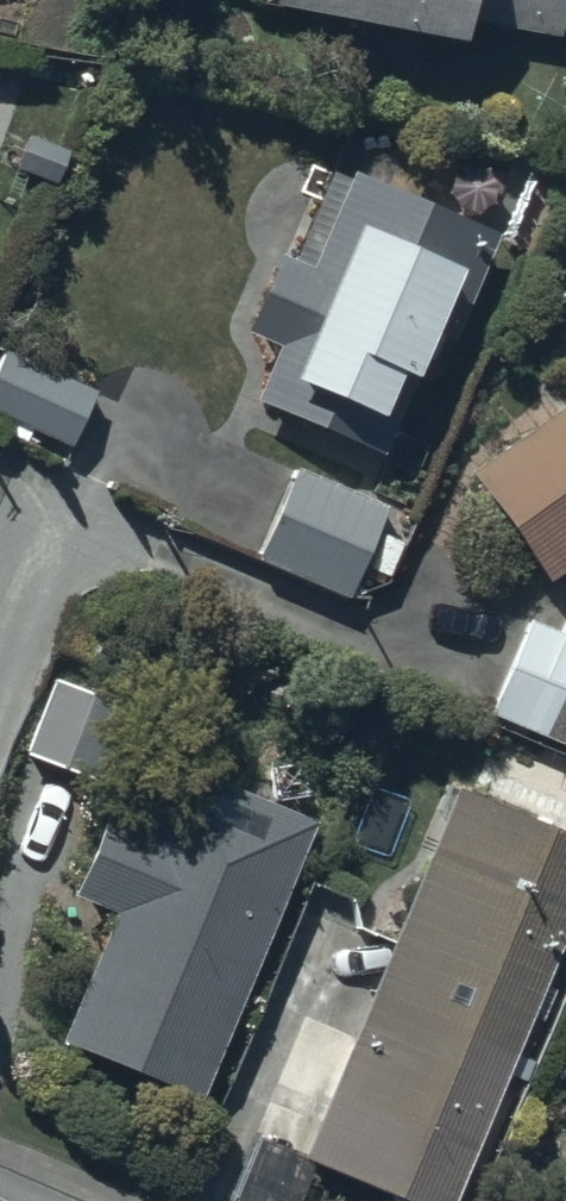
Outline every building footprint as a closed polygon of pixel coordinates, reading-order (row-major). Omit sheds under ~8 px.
[(262,16),(458,54),(464,25),(550,41),(558,0),(265,0),(262,16)] [(494,244),(331,172),(289,266),(276,260),(242,337),(273,351),(249,406),(376,463),(431,339),(448,347),(494,244)] [(94,395),(1,353),(0,356),(0,434),(55,459),(60,447),(68,451),(94,395)] [(471,479),(548,586),(565,573),(565,411),(471,479)] [(386,512),(293,471),(253,563),(348,605),(363,571),(387,581),(402,547),(375,535),(386,512)] [(558,632),(528,620),(487,720),(565,753),(565,612),(558,632)] [(136,711),(51,679),(20,757),(106,790),(136,711)] [(319,826),(173,764),(144,831),(106,814),(70,900),(115,919),(60,1048),(199,1107),(319,826)] [(451,791),(296,1164),(386,1200),(450,1200),(565,923),(565,839),(451,791)]
